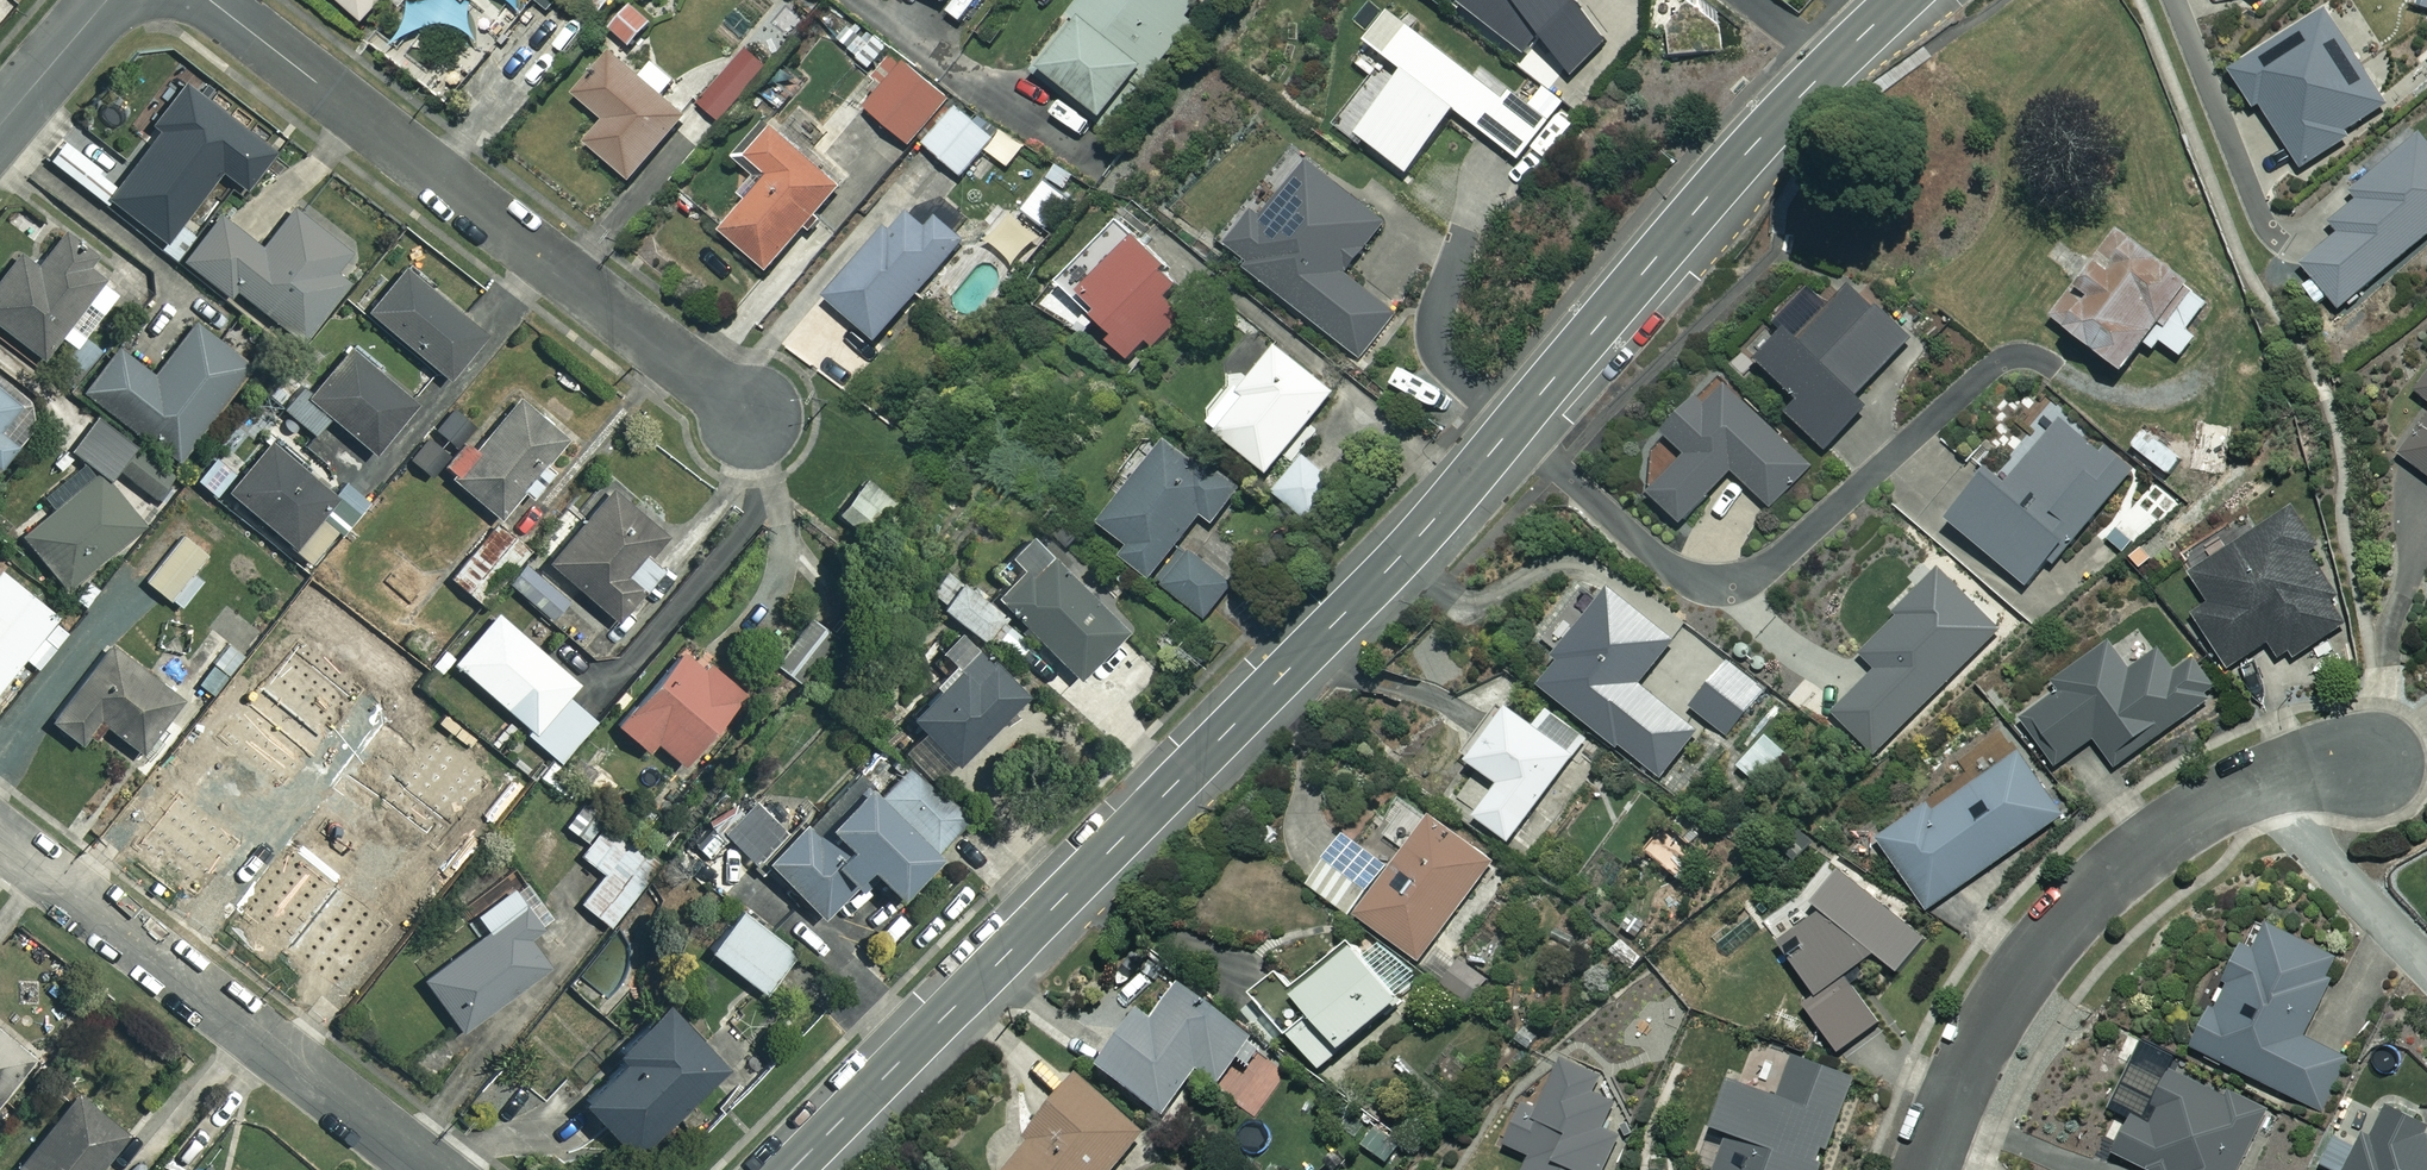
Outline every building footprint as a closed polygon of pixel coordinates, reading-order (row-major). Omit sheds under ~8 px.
[(361,24),(382,0),(335,0),(361,24)] [(399,13),(410,0),(385,0),(399,13)] [(1034,71),(1112,127),(1203,0),(1085,0),(1034,71)] [(1575,0),(1461,0),(1459,2),(1526,53),(1540,35),(1571,76),(1607,42),(1575,0)] [(2426,8),(2426,0),(2421,0),(2419,6),(2426,8)] [(654,20),(633,2),(610,29),(631,47),(654,20)] [(2260,104),(2302,168),(2350,137),(2346,132),(2388,105),(2327,10),(2229,73),(2253,109),(2260,104)] [(1501,100),(1387,15),(1350,64),(1370,79),(1337,124),(1406,176),(1453,112),(1519,162),(1549,122),(1507,92),(1501,100)] [(770,68),(746,49),(700,106),(724,126),(770,68)] [(638,79),(609,57),(575,101),(605,123),(587,146),(637,185),(688,118),(661,97),(674,79),(651,61),(638,79)] [(946,100),(902,64),(864,110),(908,147),(946,100)] [(273,150),(177,70),(137,118),(154,132),(102,195),(158,241),(215,171),(239,191),(273,150)] [(993,141),(956,109),(924,146),(961,178),(993,141)] [(842,183),(765,118),(729,161),(760,187),(720,234),(766,273),(842,183)] [(1024,148),(1004,132),(987,153),(1007,170),(1024,148)] [(2421,136),(2350,195),(2357,203),(2329,226),(2338,236),(2301,267),(2338,312),(2426,238),(2426,143),(2421,136)] [(1076,179),(1058,165),(1022,213),(1048,232),(1072,201),(1063,195),(1076,179)] [(1383,223),(1308,166),(1269,218),(1257,209),(1223,255),(1360,359),(1394,315),(1343,276),(1383,223)] [(346,250),(289,207),(257,250),(212,217),(178,263),(226,299),(232,291),(301,343),(345,283),(330,272),(346,250)] [(926,231),(904,211),(825,298),(874,343),(964,243),(937,218),(926,231)] [(2205,305),(2116,230),(2046,313),(2121,376),(2145,344),(2153,351),(2160,343),(2179,359),(2194,341),(2185,334),(2205,305)] [(56,239),(37,263),(20,248),(0,273),(0,328),(35,357),(52,336),(69,350),(119,291),(56,239)] [(1132,241),(1080,298),(1096,313),(1089,321),(1134,362),(1153,341),(1157,345),(1185,314),(1175,306),(1188,292),(1132,241)] [(484,338),(402,267),(363,312),(446,383),(484,338)] [(1909,342),(1848,283),(1794,338),(1788,331),(1756,363),(1796,402),(1786,414),(1824,451),(1866,408),(1854,397),(1909,342)] [(250,365),(192,321),(154,372),(114,342),(79,390),(177,463),(250,365)] [(1333,394),(1278,346),(1238,393),(1232,388),(1203,422),(1264,475),(1333,394)] [(300,388),(280,411),(310,436),(325,418),(367,453),(409,403),(347,352),(310,397),(300,388)] [(1814,469),(1720,379),(1664,436),(1687,457),(1650,496),(1681,526),(1733,472),(1773,511),(1814,469)] [(2418,395),(2426,402),(2426,383),(2418,395)] [(0,395),(0,421),(13,404),(0,395)] [(563,439),(516,398),(471,449),(461,440),(436,469),(493,519),(563,439)] [(2128,478),(2053,413),(1995,480),(1989,474),(1947,522),(2025,589),(2048,562),(2053,566),(2128,478)] [(2226,420),(2190,417),(2185,466),(2221,470),(2226,420)] [(2399,456),(2426,477),(2426,419),(2399,456)] [(2175,453),(2145,429),(2131,447),(2160,471),(2175,453)] [(13,444),(0,435),(0,462),(13,444)] [(446,452),(427,436),(405,462),(424,478),(446,452)] [(335,498),(269,438),(223,490),(289,550),(335,498)] [(1154,580),(1183,541),(1199,518),(1209,524),(1234,489),(1166,440),(1101,530),(1129,550),(1123,558),(1154,580)] [(169,473),(133,448),(116,472),(152,497),(169,473)] [(1340,486),(1303,457),(1275,492),(1311,522),(1340,486)] [(139,522),(92,472),(20,542),(67,591),(139,522)] [(896,505),(865,478),(835,512),(865,539),(896,505)] [(610,483),(542,561),(615,624),(607,633),(623,647),(655,611),(635,593),(654,571),(639,558),(664,529),(610,483)] [(2318,549),(2293,509),(2189,575),(2208,604),(2192,614),(2228,670),(2266,646),(2276,663),(2287,656),(2292,663),(2347,627),(2327,594),(2333,590),(2310,554),(2318,549)] [(527,549),(491,520),(445,577),(482,606),(527,549)] [(211,556),(182,531),(141,580),(176,609),(199,582),(193,577),(211,556)] [(1121,631),(1020,537),(1000,558),(1016,573),(990,600),(1076,679),(1121,631)] [(1183,541),(1154,580),(1209,620),(1238,580),(1183,541)] [(607,630),(528,566),(510,589),(589,653),(607,630)] [(1005,621),(945,570),(924,594),(984,646),(1005,621)] [(0,576),(0,682),(21,655),(36,667),(67,628),(0,576)] [(1673,640),(1612,594),(1540,690),(1602,736),(1673,640)] [(575,685),(495,612),(450,661),(526,730),(522,734),(554,763),(591,723),(563,697),(575,685)] [(841,639),(808,615),(772,664),(806,688),(841,639)] [(1023,692),(953,627),(931,651),(951,670),(904,720),(954,766),(1023,692)] [(731,656),(708,635),(689,656),(680,647),(610,722),(642,752),(652,742),(678,766),(746,693),(719,669),(731,656)] [(2129,672),(2106,641),(2052,681),(2061,693),(2022,721),(2055,767),(2094,739),(2115,768),(2217,694),(2192,660),(2175,673),(2159,651),(2129,672)] [(176,699),(104,646),(47,724),(77,746),(95,720),(137,751),(176,699)] [(1763,692),(1726,663),(1691,707),(1728,736),(1763,692)] [(1666,729),(1639,707),(1609,744),(1636,766),(1666,729)] [(1476,818),(1520,852),(1584,769),(1506,708),(1465,760),(1499,787),(1476,818)] [(297,791),(206,729),(169,783),(260,845),(297,791)] [(2063,818),(2018,750),(1879,842),(1924,910),(2063,818)] [(960,816),(900,764),(871,798),(849,778),(808,825),(799,818),(758,866),(821,919),(862,872),(891,896),(960,816)] [(1491,864),(1429,820),(1358,918),(1419,963),(1491,864)] [(419,879),(337,822),(296,880),(378,937),(419,879)] [(655,871),(602,826),(579,854),(602,874),(579,902),(609,927),(655,871)] [(547,920),(500,857),(454,892),(484,932),(419,980),(458,1033),(544,969),(521,938),(547,920)] [(1918,950),(1846,871),(1807,906),(1816,916),(1777,952),(1819,998),(1804,1011),(1844,1055),(1884,1019),(1865,998),(1918,950)] [(793,952),(737,910),(705,951),(761,994),(793,952)] [(2339,959),(2255,919),(2193,1049),(2320,1110),(2345,1059),(2301,1038),(2339,959)] [(1350,946),(1291,1000),(1309,1020),(1290,1038),(1323,1073),(1401,1001),(1350,946)] [(1246,1042),(1173,989),(1149,1022),(1136,1013),(1094,1072),(1161,1121),(1194,1074),(1213,1087),(1246,1042)] [(721,1064),(657,1002),(607,1053),(615,1061),(575,1102),(631,1157),(721,1064)] [(0,1025),(0,1098),(37,1060),(0,1025)] [(1603,1070),(1563,1053),(1538,1111),(1517,1102),(1500,1143),(1529,1155),(1522,1169),(1601,1169),(1617,1132),(1603,1127),(1615,1099),(1594,1090),(1603,1070)] [(1795,1058),(1777,1100),(1733,1081),(1713,1127),(1727,1133),(1711,1169),(1818,1169),(1855,1084),(1795,1058)] [(2170,1071),(2145,1122),(2130,1115),(2111,1154),(2144,1169),(2237,1169),(2266,1111),(2227,1092),(2225,1098),(2170,1071)] [(1075,1080),(997,1169),(1118,1169),(1144,1140),(1075,1080)] [(80,1087),(13,1167),(16,1169),(96,1169),(130,1130),(80,1087)] [(2382,1107),(2363,1146),(2357,1143),(2344,1169),(2426,1169),(2426,1129),(2382,1107)] [(1376,1123),(1356,1143),(1382,1169),(1385,1169),(1404,1152),(1376,1123)]
